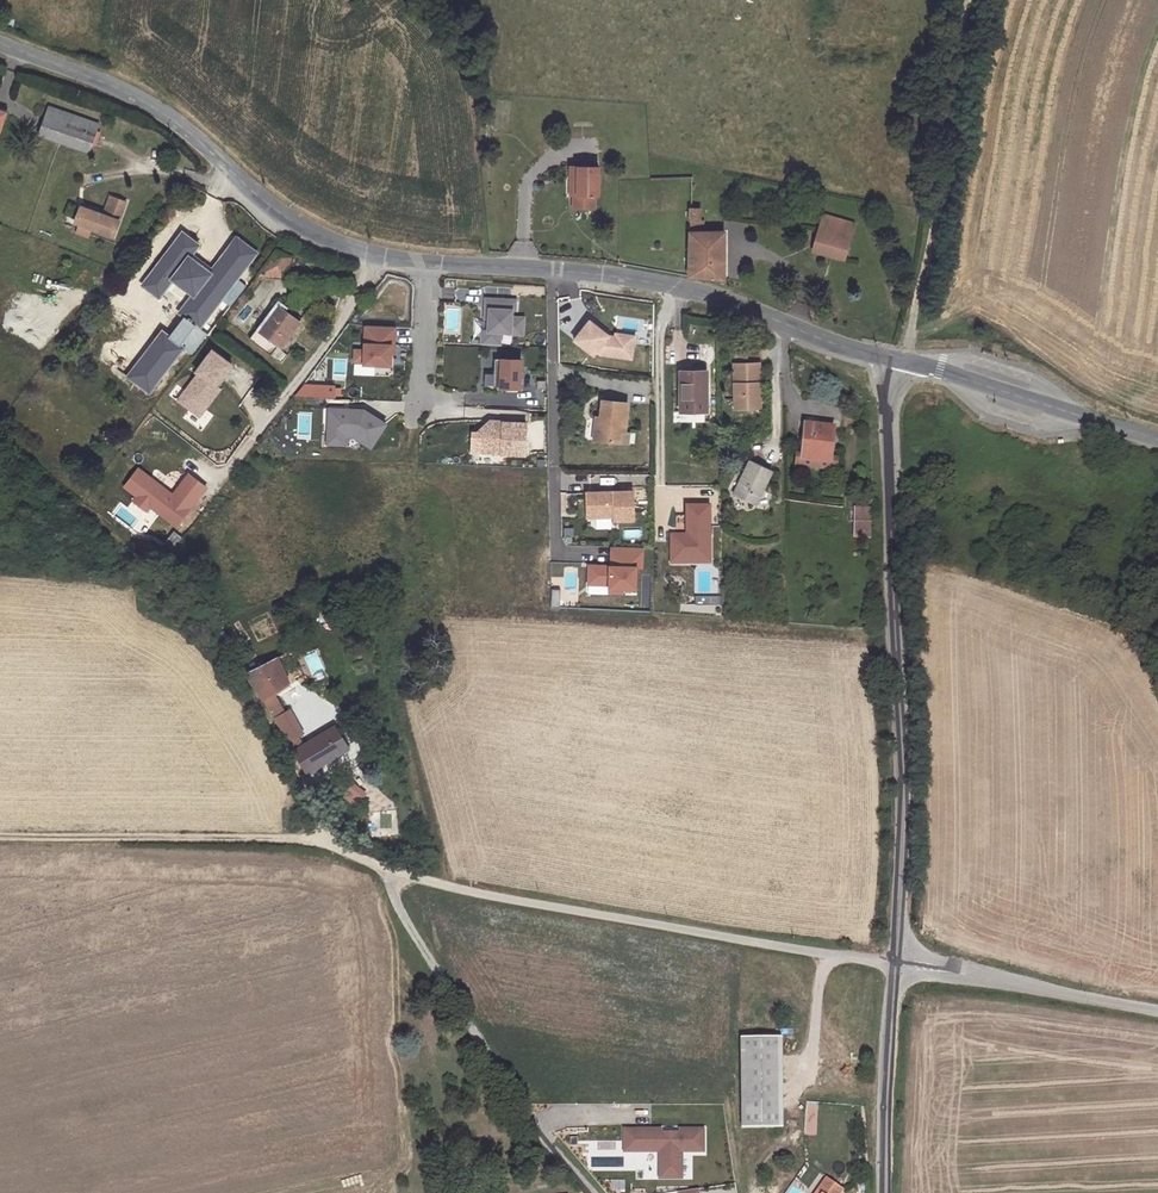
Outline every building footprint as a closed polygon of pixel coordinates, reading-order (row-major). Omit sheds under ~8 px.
[(40,130),(56,136),(63,116),(54,114),(57,107),(48,104),(40,130)] [(99,128),(63,116),(56,136),(92,147),(99,128)] [(594,156),(565,156),(566,168),(573,168),(573,184),(569,184),(570,198),(590,198),(590,184),(594,184),(594,156)] [(82,206),(76,222),(112,236),(126,199),(113,194),(105,214),(82,206)] [(702,195),(684,195),(683,263),(720,265),(721,219),(702,218),(702,195)] [(856,224),(823,215),(812,252),(845,262),(856,224)] [(235,281),(255,254),(236,239),(211,272),(189,256),(197,245),(182,235),(145,284),(160,296),(172,279),(193,295),(181,310),(202,326),(222,299),(230,305),(244,287),(235,281)] [(441,286),(441,299),(457,299),(457,287),(441,286)] [(516,302),(487,301),(486,311),(490,312),(489,334),(511,335),(512,313),(515,313),(516,302)] [(279,304),(261,328),(283,344),(301,320),(279,304)] [(149,394),(183,349),(191,355),(206,335),(184,319),(170,337),(162,331),(127,377),(149,394)] [(591,319),(575,338),(593,355),(596,351),(600,354),(631,361),(634,346),(625,344),(625,339),(616,337),(610,336),(591,319)] [(396,326),(367,324),(365,349),(356,348),(355,359),(364,360),(364,363),(391,364),(392,344),(395,344),(396,326)] [(884,334),(897,338),(898,332),(886,329),(884,334)] [(617,334),(616,337),(625,339),(625,344),(634,346),(636,338),(617,334)] [(197,373),(200,376),(179,403),(199,419),(220,392),(218,390),(237,366),(216,349),(197,373)] [(522,359),(496,357),(494,386),(520,387),(522,359)] [(762,362),(737,361),(735,406),(761,407),(762,362)] [(707,372),(684,371),(683,411),(706,412),(707,372)] [(336,386),(305,384),(297,395),(336,397),(336,386)] [(629,400),(606,398),(604,417),(597,417),(596,439),(623,440),(623,428),(628,427),(629,400)] [(330,406),(328,433),(345,434),(353,435),(372,446),(387,423),(364,408),(330,406)] [(298,414),(298,439),(311,439),(311,414),(298,414)] [(492,420),(479,431),(484,437),(483,451),(502,452),(502,453),(526,455),(528,423),(505,421),(505,420),(504,425),(496,424),(492,420)] [(838,424),(808,421),(805,454),(835,457),(838,424)] [(328,442),(345,443),(345,434),(328,433),(328,442)] [(840,458),(835,457),(805,454),(798,454),(797,464),(839,468),(840,458)] [(774,469),(753,456),(734,490),(755,503),(774,469)] [(144,467),(136,477),(143,483),(137,491),(142,495),(138,499),(152,510),(155,505),(181,526),(211,487),(194,473),(178,494),(144,467)] [(143,483),(136,477),(129,485),(137,491),(143,483)] [(635,489),(589,489),(589,514),(615,515),(624,515),(624,519),(635,519),(635,489)] [(678,542),(694,542),(693,552),(716,553),(717,497),(695,496),(694,525),(679,524),(678,542)] [(873,539),(874,508),(856,508),(856,539),(873,539)] [(694,542),(678,542),(678,552),(693,552),(694,542)] [(644,549),(617,547),(616,566),(590,564),(588,583),(609,585),(609,593),(622,594),(622,589),(635,590),(637,568),(643,569),(644,549)] [(253,683),(269,705),(277,699),(266,679),(283,670),(273,646),(241,663),(253,683)] [(277,699),(269,705),(281,726),(288,721),(297,716),(285,695),(277,699)] [(295,733),(288,721),(281,726),(300,760),(341,734),(329,714),(295,733)] [(744,1037),(743,1068),(744,1127),(784,1126),(783,1064),(782,1037),(744,1037)] [(704,1152),(704,1130),(690,1130),(690,1131),(690,1134),(680,1134),(662,1134),(662,1131),(625,1132),(625,1154),(660,1153),(660,1163),(669,1163),(669,1174),(683,1174),(682,1153),(704,1152)] [(826,1179),(817,1192),(818,1192),(839,1192),(842,1188),(826,1179)]
